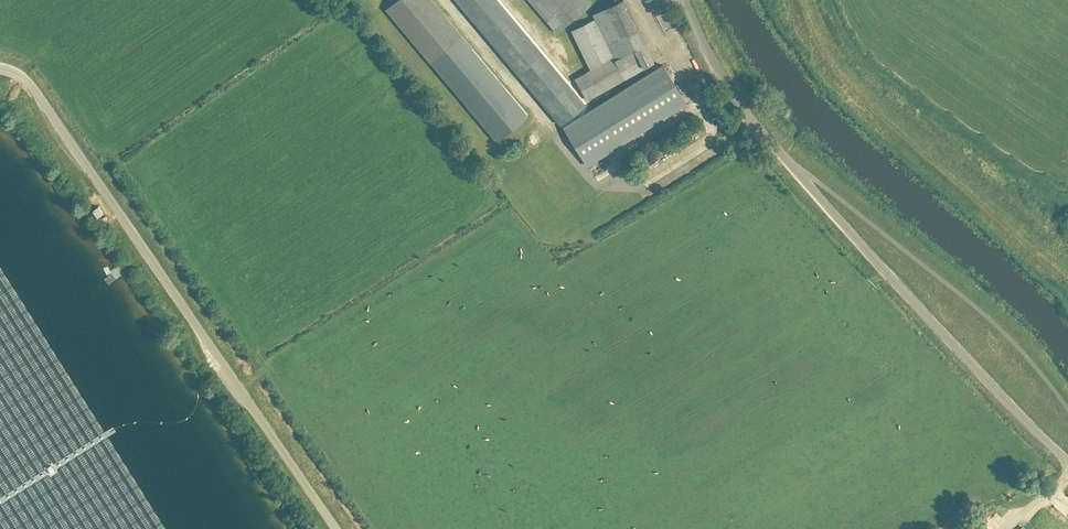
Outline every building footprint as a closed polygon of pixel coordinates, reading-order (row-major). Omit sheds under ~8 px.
[(430,0),(396,0),(386,8),(453,88),(498,141),(527,116),(430,0)] [(495,0),(463,0),(560,116),(653,62),(646,45),(624,0),(621,0),(593,14),(595,18),(572,30),(586,59),(591,69),(566,84),(495,0)] [(557,32),(591,4),(588,0),(530,0),(557,32)] [(587,165),(686,103),(662,64),(563,126),(587,165)] [(102,170),(109,166),(105,159),(98,163),(102,170)] [(98,206),(91,211),(96,218),(103,213),(98,206)]
